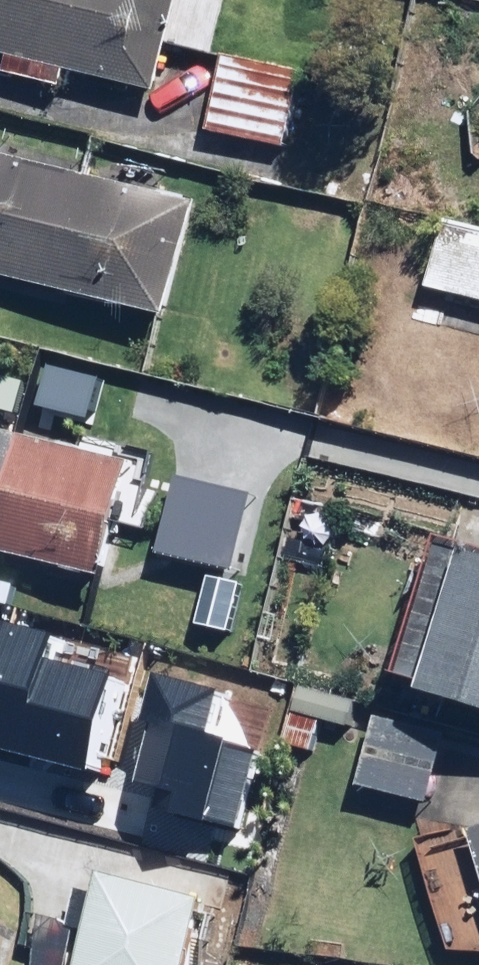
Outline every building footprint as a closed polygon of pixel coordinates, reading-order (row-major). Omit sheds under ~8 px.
[(5,64),(0,85),(0,86),(63,101),(68,79),(154,100),(178,0),(0,0),(0,63),(5,64)] [(305,74),(223,56),(206,136),(288,153),(305,74)] [(163,328),(193,206),(0,158),(0,287),(163,328)] [(441,225),(424,293),(470,305),(463,335),(478,339),(478,234),(441,225)] [(0,443),(0,560),(97,584),(124,473),(0,443)] [(435,551),(389,702),(478,729),(478,564),(435,551)] [(2,806),(18,747),(42,753),(58,695),(0,679),(0,805),(2,806)] [(425,814),(444,739),(373,720),(354,795),(425,814)] [(170,753),(68,725),(44,810),(146,839),(170,753)] [(22,964),(187,964),(201,902),(94,878),(81,937),(31,926),(22,964)]
